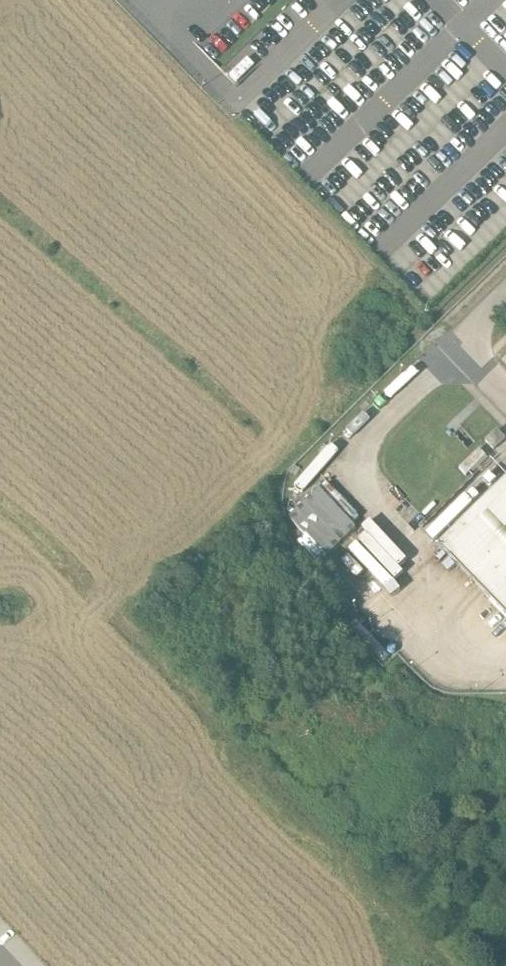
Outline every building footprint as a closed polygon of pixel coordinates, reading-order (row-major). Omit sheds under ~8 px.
[(306,531),(299,539),(320,560),(362,519),(323,480),(289,513),(306,531)] [(440,546),(505,615),(505,483),(440,546)]
